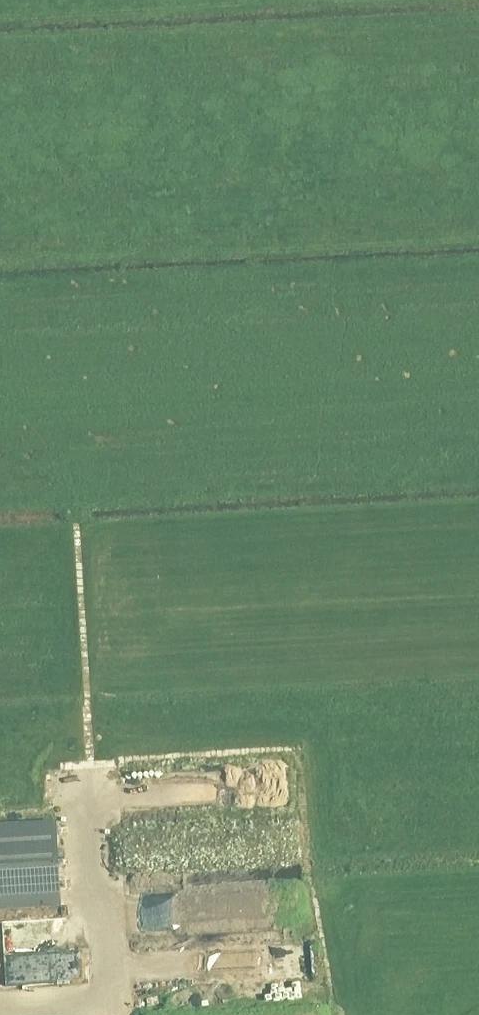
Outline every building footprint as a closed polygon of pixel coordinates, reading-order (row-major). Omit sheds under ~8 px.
[(0,830),(0,911),(60,907),(54,826),(0,830)]
